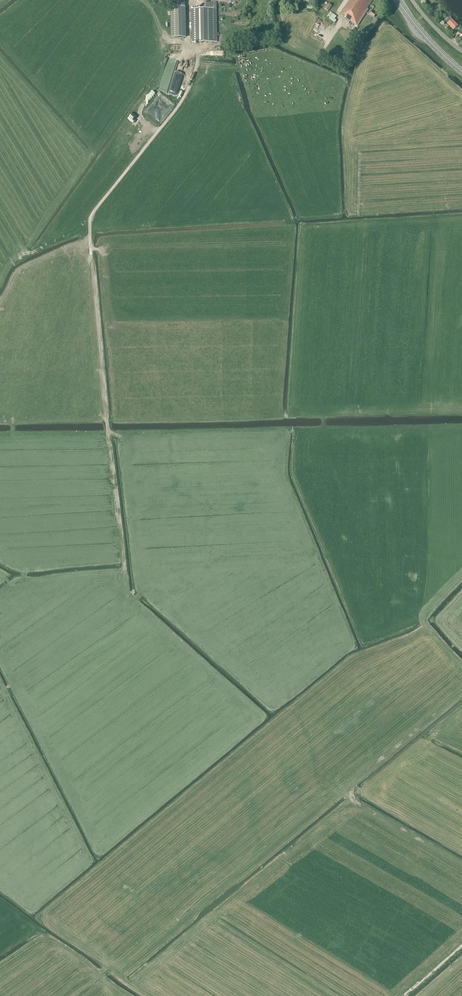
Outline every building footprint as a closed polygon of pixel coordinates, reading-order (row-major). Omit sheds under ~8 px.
[(203,2),(205,2),(205,9),(191,9),(192,43),(217,42),(216,2),(227,2),(231,2),(231,1),(241,1),(241,0),(203,0),(203,2)] [(372,1),(371,0),(350,0),(341,14),(345,17),(345,18),(346,18),(344,21),(349,24),(350,21),(358,26),(368,9),(367,8),(369,5),(369,6),(372,1)] [(171,38),(186,38),(185,8),(171,8),(171,38)] [(335,23),(336,21),(334,19),(336,16),(330,12),(326,18),(335,23)] [(448,19),(446,22),(448,24),(447,24),(454,31),(454,30),(457,28),(458,26),(452,20),(451,20),(449,18),(448,19)] [(164,88),(172,91),(176,79),(168,76),(164,88)] [(181,97),(183,90),(175,88),(173,94),(181,97)]
